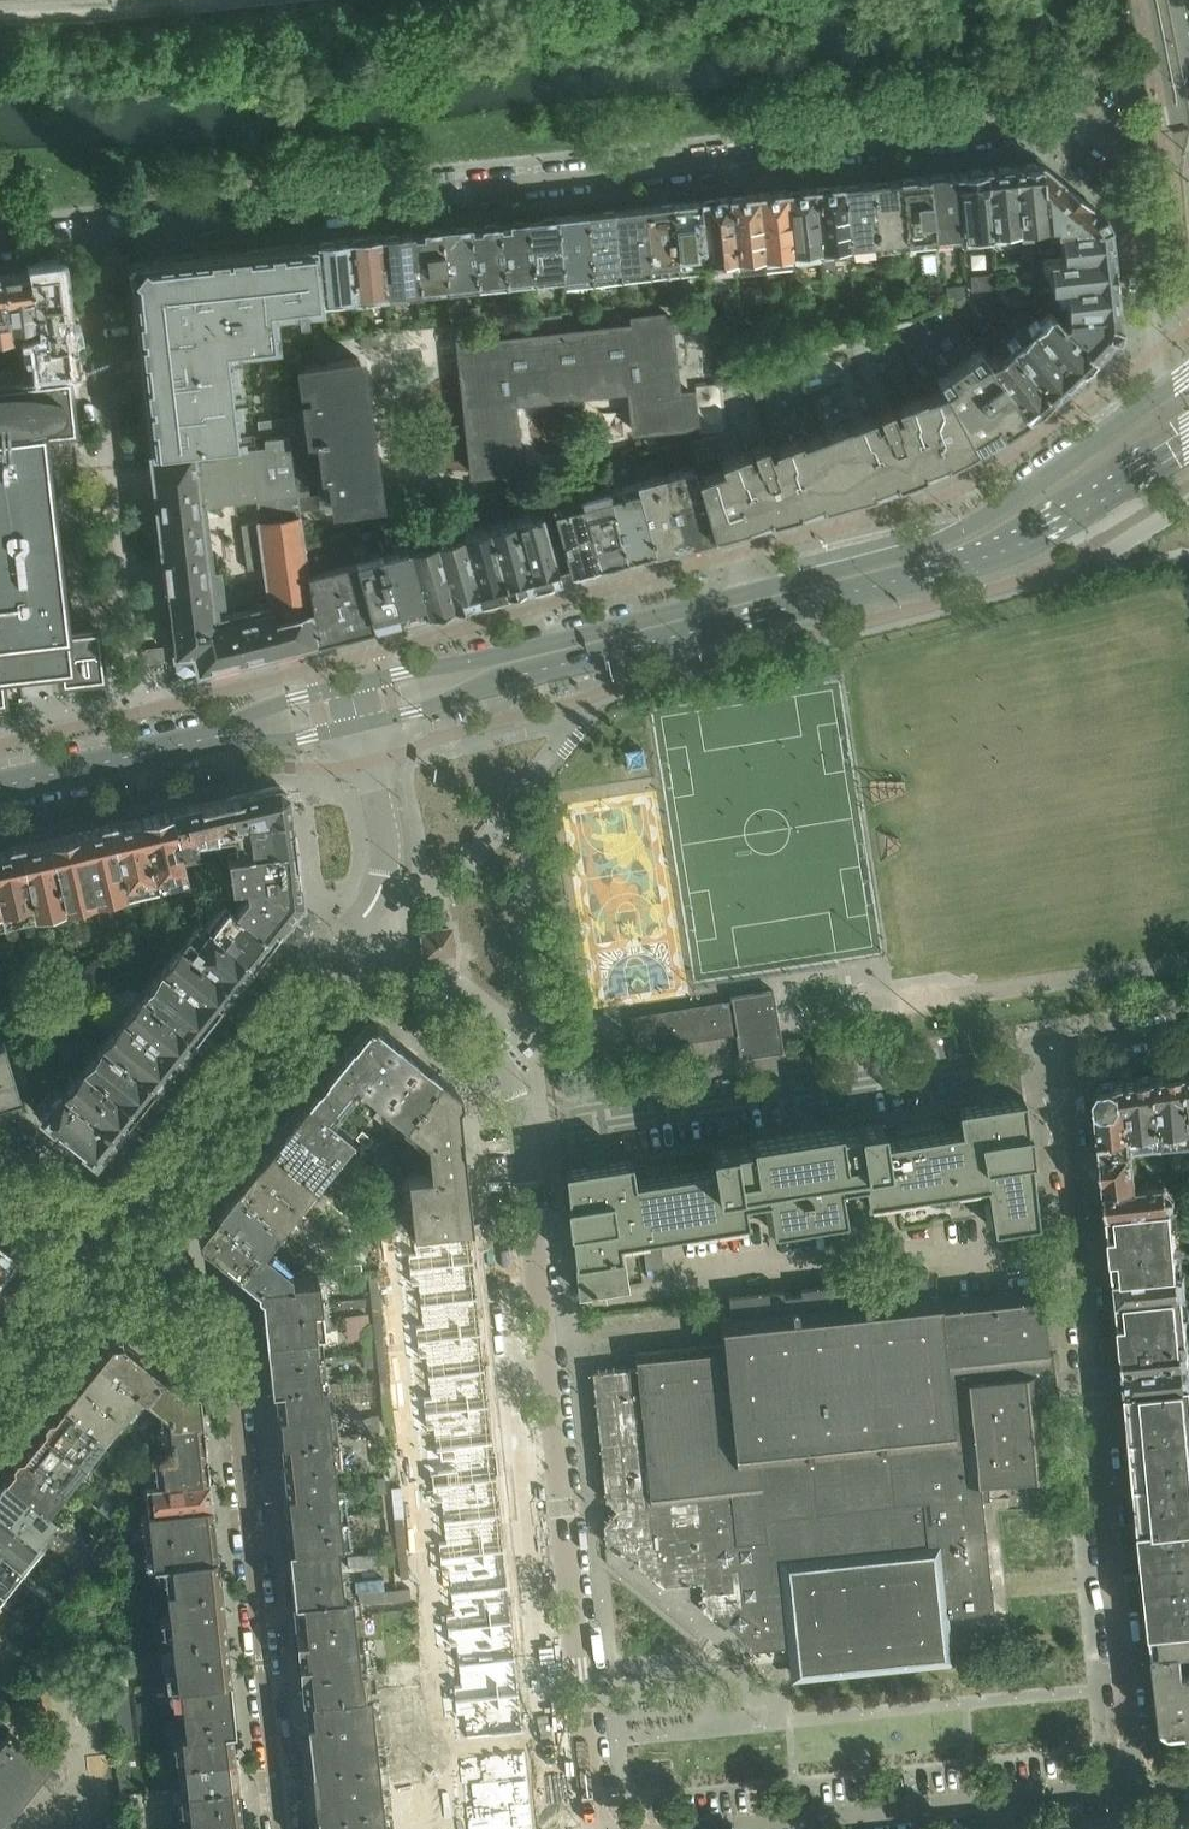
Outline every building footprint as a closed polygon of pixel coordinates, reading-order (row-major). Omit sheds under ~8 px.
[(1106,217),(1041,163),(1036,164),(1043,229),(1052,227),(1053,235),(1108,230),(1106,217)] [(1036,164),(1010,167),(1017,231),(1017,236),(1029,235),(1028,230),(1043,229),(1036,164)] [(1010,167),(984,169),(983,169),(990,234),(990,239),(1000,238),(1000,233),(1017,231),(1010,167)] [(983,169),(956,172),(954,172),(961,239),(962,242),(973,241),(972,236),(990,234),(983,169)] [(954,172),(927,175),(926,175),(933,242),(961,239),(954,172)] [(926,175),(899,178),(897,179),(904,245),(933,242),(926,175)] [(897,179),(870,181),(868,182),(875,248),(904,245),(897,179)] [(868,182),(842,185),(840,185),(847,251),(875,248),(868,182)] [(840,185),(811,188),(819,254),(847,251),(840,185)] [(819,254),(811,188),(784,191),(791,257),(792,257),(819,254)] [(791,257),(784,191),(756,194),(764,260),(765,271),(793,268),(792,257),(791,257)] [(764,260),(756,194),(727,197),(735,263),(764,260)] [(727,197),(700,200),(707,266),(735,263),(727,197)] [(707,266),(700,200),(670,204),(678,272),(707,269),(707,266)] [(670,204),(642,207),(650,274),(678,272),(670,204)] [(642,207),(614,210),(613,210),(620,277),(650,274),(642,207)] [(613,210),(585,213),(593,280),(620,277),(613,210)] [(585,213),(557,216),(563,277),(564,283),(593,280),(585,213)] [(557,216),(528,219),(534,280),(563,277),(557,216)] [(528,219),(498,222),(505,283),(534,280),(528,219)] [(498,222),(470,225),(478,286),(505,283),(498,222)] [(470,225),(442,228),(449,289),(478,286),(470,225)] [(442,228),(412,231),(420,290),(420,292),(449,289),(442,228)] [(1108,230),(1053,235),(1055,245),(1059,245),(1061,261),(1110,256),(1108,230)] [(412,231),(380,235),(387,293),(420,290),(412,231)] [(380,235),(348,238),(355,297),(387,293),(380,235)] [(316,242),(312,242),(320,301),(323,301),(355,297),(348,238),(315,241),(316,242)] [(280,342),(278,327),(276,314),(311,310),(324,309),(323,301),(320,301),(312,242),(300,243),(264,246),(134,260),(129,267),(150,452),(244,441),(238,381),(236,358),(247,356),(246,349),(254,348),(280,345),(280,342)] [(1110,256),(1061,261),(1040,263),(1041,275),(1046,275),(1048,290),(1053,289),(1113,283),(1110,256)] [(49,269),(29,272),(36,322),(44,321),(46,331),(51,331),(63,329),(57,275),(49,269)] [(987,270),(967,276),(973,296),(993,289),(987,270)] [(29,272),(4,275),(10,329),(36,327),(36,322),(29,272)] [(0,275),(0,340),(11,339),(10,329),(4,275),(0,275)] [(1113,283),(1053,289),(1054,301),(1063,300),(1065,315),(1116,310),(1113,283)] [(965,285),(947,287),(948,298),(966,296),(965,285)] [(1010,289),(1011,305),(1027,304),(1026,288),(1010,289)] [(993,294),(978,307),(989,319),(1004,307),(993,294)] [(911,303),(898,304),(900,317),(912,316),(911,303)] [(856,310),(846,311),(847,326),(858,325),(856,310)] [(1091,360),(1117,334),(1118,333),(1119,332),(1119,330),(1119,329),(1119,328),(1118,327),(1116,310),(1065,315),(1066,324),(1061,329),(1091,360)] [(561,315),(542,317),(544,330),(562,328),(561,315)] [(459,338),(474,475),(521,470),(513,401),(630,391),(635,432),(693,426),(689,394),(676,395),(667,317),(632,321),(632,327),(495,341),(494,334),(459,338)] [(1091,360),(1061,329),(1050,317),(1044,317),(1036,324),(1033,321),(1025,328),(1028,331),(1071,380),(1091,360)] [(34,354),(36,369),(68,365),(63,329),(51,331),(52,340),(38,341),(39,344),(23,345),(24,355),(34,354)] [(1071,380),(1028,331),(1017,341),(1014,338),(1006,344),(1049,398),(1071,380)] [(799,335),(788,337),(789,349),(790,348),(792,360),(802,357),(799,335)] [(745,338),(746,354),(759,353),(757,337),(745,338)] [(1049,398),(1006,344),(1004,342),(992,351),(995,354),(986,361),(1026,418),(1049,398)] [(728,346),(729,350),(730,361),(746,360),(744,344),(728,346)] [(974,449),(1003,433),(1026,418),(986,361),(985,360),(982,362),(976,353),(970,358),(976,367),(974,368),(967,358),(946,373),(953,383),(951,384),(945,376),(938,380),(943,390),(924,397),(924,396),(896,406),(900,416),(895,418),(891,406),(877,412),(881,423),(876,425),(873,415),(849,425),(848,423),(801,441),(800,437),(773,448),(774,450),(769,452),(765,441),(751,447),(755,458),(749,461),(745,450),(720,460),(722,466),(698,476),(715,535),(749,526),(864,496),(892,487),(948,463),(974,449)] [(378,499),(367,415),(359,358),(300,366),(302,384),(312,383),(314,396),(304,397),(309,436),(315,435),(316,438),(319,438),(325,473),(330,472),(332,492),(334,505),(347,503),(347,505),(349,506),(351,507),(352,507),(354,507),(355,506),(356,504),(357,504),(357,502),(378,499)] [(69,377),(68,365),(36,369),(37,381),(69,377)] [(98,629),(67,632),(43,433),(75,429),(69,377),(37,381),(0,386),(0,705),(5,704),(2,677),(18,675),(18,677),(23,677),(23,673),(41,671),(41,675),(46,674),(45,672),(62,670),(63,682),(103,678),(98,629)] [(244,441),(150,452),(175,670),(183,675),(318,641),(311,599),(309,573),(306,554),(305,545),(300,510),(334,506),(334,505),(332,492),(311,495),(304,443),(299,435),(291,436),(264,439),(244,441)] [(646,437),(635,438),(638,456),(648,453),(646,437)] [(542,470),(545,481),(579,472),(576,461),(542,470)] [(710,537),(694,477),(692,468),(664,475),(682,544),(710,537)] [(664,475),(636,483),(655,552),(682,544),(664,475)] [(636,483),(608,490),(627,559),(655,552),(636,483)] [(608,490),(580,497),(600,567),(627,559),(608,490)] [(600,567),(580,497),(552,505),(570,575),(600,567)] [(558,578),(540,512),(513,519),(531,585),(558,578)] [(531,585),(513,519),(488,526),(505,592),(531,585)] [(488,526),(461,533),(479,599),(505,592),(488,526)] [(461,533),(434,540),(452,606),(479,599),(461,533)] [(355,561),(353,555),(348,534),(305,545),(306,554),(309,573),(311,599),(318,641),(373,628),(355,561)] [(434,540),(408,547),(426,613),(452,606),(434,540)] [(408,547),(382,554),(400,620),(426,613),(408,547)] [(382,554),(355,561),(373,628),(400,620),(382,554)] [(161,648),(147,650),(148,662),(163,660),(161,648)] [(246,791),(244,794),(227,798),(230,822),(290,814),(287,791),(279,786),(256,791),(254,789),(246,791)] [(227,798),(197,805),(194,803),(186,805),(185,808),(170,811),(182,860),(196,857),(193,838),(215,835),(214,824),(230,822),(227,798)] [(170,811),(141,818),(156,882),(185,875),(182,860),(170,811)] [(290,814),(230,822),(214,824),(215,835),(231,832),(234,851),(296,842),(294,828),(291,826),(290,814)] [(141,818),(121,822),(117,820),(109,822),(125,890),(156,882),(141,818)] [(102,823),(99,827),(79,832),(95,897),(125,890),(109,822),(102,823)] [(79,832),(50,839),(65,904),(95,897),(79,832)] [(319,867),(354,860),(349,834),(314,841),(319,867)] [(65,904),(50,839),(29,844),(25,841),(19,843),(19,846),(34,911),(65,904)] [(296,863),(299,861),(296,842),(234,851),(224,853),(229,883),(230,883),(243,881),(244,880),(298,873),(296,863)] [(8,849),(0,850),(0,904),(3,918),(34,911),(19,846),(19,843),(10,845),(8,849)] [(205,859),(203,875),(215,876),(218,861),(205,859)] [(270,937),(301,898),(298,873),(244,880),(243,881),(230,883),(230,884),(223,899),(233,907),(270,937)] [(233,907),(223,899),(221,898),(203,921),(251,960),(260,949),(263,949),(268,943),(268,940),(270,937),(233,907)] [(251,960),(203,921),(197,917),(178,942),(233,987),(249,966),(249,963),(251,960)] [(450,930),(424,933),(426,955),(453,953),(450,930)] [(233,987),(178,942),(159,965),(212,1008),(221,998),(224,998),(233,987)] [(212,1008),(159,965),(139,991),(192,1033),(202,1022),(205,1022),(210,1016),(209,1012),(212,1008)] [(783,1052),(773,990),(731,996),(732,1001),(632,1017),(637,1050),(737,1034),(741,1058),(783,1052)] [(192,1033),(139,991),(120,1015),(175,1059),(191,1040),(190,1036),(192,1033)] [(175,1059),(120,1015),(101,1039),(154,1081),(155,1080),(158,1080),(175,1059)] [(366,1024),(334,1064),(360,1085),(396,1039),(376,1023),(366,1024)] [(154,1081),(101,1039),(82,1063),(134,1106),(135,1104),(139,1104),(144,1098),(143,1094),(154,1081)] [(382,1103),(418,1057),(396,1039),(360,1085),(369,1093),(382,1103)] [(11,1068),(3,1042),(0,1043),(0,1101),(19,1095),(18,1089),(11,1068)] [(441,1076),(418,1057),(382,1103),(405,1121),(441,1076)] [(134,1106),(82,1063),(62,1088),(115,1130),(117,1132),(125,1123),(124,1119),(134,1106)] [(364,1100),(369,1093),(360,1085),(334,1064),(307,1097),(334,1118),(346,1102),(355,1108),(362,1099),(364,1100)] [(23,1065),(11,1068),(18,1089),(29,1085),(23,1065)] [(1158,1074),(1164,1138),(1188,1136),(1188,1069),(1187,1069),(1183,1067),(1175,1068),(1171,1072),(1158,1074)] [(1144,1073),(1140,1077),(1127,1079),(1134,1141),(1164,1138),(1158,1074),(1156,1074),(1152,1071),(1144,1073)] [(456,1088),(441,1076),(405,1121),(426,1138),(429,1173),(430,1176),(465,1172),(456,1088)] [(1134,1145),(1134,1141),(1127,1079),(1116,1081),(1114,1079),(1113,1077),(1111,1078),(1106,1078),(1105,1079),(1104,1080),(1104,1081),(1103,1083),(1101,1083),(1099,1085),(1098,1086),(1098,1087),(1097,1089),(1097,1090),(1103,1148),(1134,1145)] [(115,1130),(62,1088),(56,1083),(35,1109),(93,1157),(96,1154),(100,1154),(117,1132),(115,1130)] [(307,1097),(288,1121),(334,1159),(353,1135),(333,1119),(334,1118),(307,1097)] [(846,1218),(841,1186),(864,1182),(866,1196),(864,1196),(865,1201),(985,1182),(992,1227),(1037,1220),(1030,1157),(1032,1157),(1029,1129),(1027,1129),(1023,1097),(956,1107),(960,1128),(884,1140),(881,1121),(856,1124),(857,1127),(840,1130),(839,1125),(750,1139),(750,1144),(734,1147),(733,1144),(708,1148),(712,1168),(634,1180),(630,1159),(564,1169),(567,1202),(565,1202),(568,1230),(570,1230),(572,1247),(618,1241),(748,1220),(748,1215),(746,1215),(744,1201),(767,1198),(772,1230),(846,1218)] [(906,1132),(947,1129),(946,1119),(905,1122),(906,1132)] [(288,1121),(270,1144),(317,1181),(334,1159),(288,1121)] [(375,1137),(367,1147),(376,1155),(384,1145),(375,1137)] [(270,1144),(252,1166),(299,1204),(317,1181),(270,1144)] [(1137,1169),(1134,1145),(1103,1148),(1107,1184),(1143,1180),(1142,1169),(1137,1169)] [(346,1155),(339,1163),(346,1169),(353,1161),(346,1155)] [(252,1166),(234,1189),(281,1227),(299,1204),(252,1166)] [(470,1224),(468,1199),(465,1172),(430,1176),(429,1173),(406,1175),(412,1230),(470,1224)] [(1143,1180),(1107,1184),(1110,1208),(1174,1201),(1179,1201),(1177,1189),(1166,1191),(1165,1178),(1143,1180)] [(216,1211),(261,1247),(263,1249),(264,1247),(281,1227),(234,1189),(216,1211)] [(350,1194),(344,1202),(353,1209),(360,1201),(350,1194)] [(1180,1269),(1176,1224),(1174,1201),(1110,1208),(1117,1276),(1180,1269)] [(261,1247),(216,1211),(200,1231),(201,1241),(240,1273),(261,1247)] [(404,1328),(407,1352),(417,1351),(417,1355),(425,1354),(430,1394),(421,1395),(422,1399),(412,1400),(414,1424),(424,1423),(425,1427),(433,1426),(435,1448),(427,1449),(429,1471),(431,1483),(420,1484),(422,1497),(432,1496),(433,1500),(441,1499),(445,1539),(437,1540),(437,1544),(427,1546),(429,1569),(440,1568),(440,1572),(448,1571),(453,1612),(444,1612),(445,1617),(434,1618),(437,1641),(447,1640),(448,1644),(456,1644),(460,1684),(452,1685),(452,1689),(442,1690),(444,1713),(455,1712),(455,1717),(463,1716),(468,1759),(459,1760),(462,1784),(470,1783),(473,1805),(465,1806),(465,1810),(455,1811),(457,1828),(534,1828),(471,1224),(469,1224),(412,1230),(415,1250),(406,1251),(410,1283),(418,1282),(422,1322),(414,1323),(414,1327),(404,1328)] [(625,1286),(620,1250),(618,1241),(572,1247),(574,1262),(577,1261),(581,1293),(625,1286)] [(12,1259),(11,1251),(0,1242),(0,1273),(12,1259)] [(661,1244),(644,1246),(647,1269),(664,1267),(661,1244)] [(291,1268),(264,1247),(263,1249),(261,1247),(240,1273),(258,1287),(261,1282),(291,1279),(291,1268)] [(362,1264),(344,1265),(345,1273),(362,1271),(362,1264)] [(1180,1269),(1117,1276),(1119,1298),(1182,1290),(1180,1269)] [(324,1331),(323,1320),(318,1276),(291,1279),(261,1282),(258,1287),(260,1289),(269,1366),(318,1360),(314,1332),(324,1331)] [(393,1424),(377,1277),(369,1278),(385,1425),(393,1424)] [(1184,1290),(1182,1290),(1119,1298),(1122,1321),(1183,1314),(1181,1303),(1185,1302),(1184,1290)] [(940,1304),(939,1294),(938,1293),(720,1316),(723,1344),(635,1353),(637,1367),(592,1372),(605,1500),(616,1509),(603,1525),(605,1542),(626,1559),(638,1557),(639,1566),(664,1587),(701,1582),(704,1611),(712,1618),(723,1617),(724,1624),(741,1637),(747,1636),(748,1644),(756,1650),(788,1647),(790,1663),(808,1677),(936,1664),(951,1646),(948,1617),(994,1612),(982,1500),(990,1499),(989,1482),(1045,1476),(1036,1390),(1056,1388),(1052,1351),(1047,1352),(1041,1293),(940,1304)] [(366,1298),(336,1301),(337,1309),(366,1306),(366,1298)] [(1187,1314),(1183,1314),(1122,1321),(1124,1342),(1185,1336),(1184,1325),(1188,1325),(1187,1314)] [(1188,1335),(1185,1336),(1124,1342),(1126,1365),(1188,1358),(1188,1338),(1188,1335)] [(370,1337),(362,1338),(365,1368),(373,1367),(370,1337)] [(183,1390),(121,1340),(112,1341),(97,1359),(148,1400),(162,1411),(168,1415),(169,1424),(202,1421),(199,1389),(183,1390)] [(1126,1365),(1129,1387),(1188,1381),(1188,1358),(1126,1365)] [(148,1400),(97,1359),(80,1381),(123,1415),(132,1423),(134,1421),(146,1431),(157,1418),(162,1411),(148,1400)] [(331,1439),(328,1410),(325,1382),(320,1383),(318,1360),(269,1366),(271,1390),(276,1389),(282,1445),(331,1439)] [(123,1415),(80,1381),(61,1404),(104,1439),(123,1415)] [(1129,1387),(1131,1410),(1188,1404),(1188,1381),(1129,1387)] [(104,1439),(61,1404),(54,1414),(49,1415),(44,1421),(44,1426),(43,1428),(85,1462),(104,1439)] [(1131,1410),(1136,1458),(1188,1452),(1188,1404),(1131,1410)] [(378,1415),(370,1416),(372,1431),(380,1431),(378,1415)] [(202,1421),(169,1424),(172,1455),(153,1457),(155,1483),(208,1478),(202,1421)] [(85,1462),(43,1428),(36,1436),(34,1434),(28,1441),(30,1443),(24,1451),(66,1485),(85,1462)] [(147,1445),(145,1434),(135,1447),(141,1452),(147,1445)] [(342,1542),(337,1492),(331,1439),(282,1445),(281,1451),(283,1457),(286,1480),(285,1486),(287,1492),(293,1547),(342,1542)] [(395,1449),(387,1450),(391,1480),(398,1479),(395,1449)] [(66,1485),(24,1451),(22,1454),(17,1454),(12,1460),(13,1465),(4,1476),(47,1509),(66,1485)] [(382,1451),(374,1452),(376,1467),(383,1466),(382,1451)] [(1136,1458),(1143,1528),(1188,1523),(1188,1452),(1136,1458)] [(0,1481),(0,1512),(42,1546),(62,1521),(47,1509),(4,1476),(0,1481)] [(208,1478),(155,1483),(145,1484),(148,1510),(211,1504),(208,1478)] [(385,1478),(377,1479),(378,1494),(386,1493),(385,1478)] [(211,1504),(148,1510),(153,1563),(164,1561),(163,1561),(216,1556),(211,1504)] [(23,1570),(42,1546),(0,1512),(0,1551),(23,1570)] [(403,1518),(395,1519),(401,1578),(409,1577),(403,1518)] [(1143,1528),(1148,1572),(1188,1568),(1188,1523),(1143,1528)] [(87,1541),(106,1555),(108,1546),(94,1534),(87,1541)] [(391,1534),(386,1535),(383,1535),(386,1566),(394,1565),(391,1534)] [(342,1542),(293,1547),(288,1547),(294,1601),(352,1595),(351,1594),(343,1595),(337,1543),(342,1543),(342,1542)] [(4,1593),(23,1570),(0,1551),(0,1590),(4,1593)] [(222,1609),(219,1583),(216,1556),(163,1561),(164,1561),(164,1569),(150,1570),(151,1586),(166,1584),(169,1614),(222,1609)] [(1148,1572),(1154,1629),(1188,1625),(1188,1568),(1148,1572)] [(359,1594),(360,1608),(412,1603),(411,1588),(359,1594)] [(352,1595),(294,1601),(299,1649),(357,1643),(352,1595)] [(229,1674),(225,1635),(222,1609),(169,1614),(173,1653),(175,1668),(176,1680),(229,1674)] [(1154,1629),(1164,1725),(1171,1731),(1188,1729),(1188,1625),(1154,1629)] [(363,1642),(357,1643),(299,1649),(304,1700),(370,1693),(370,1691),(368,1691),(363,1642)] [(175,1668),(173,1653),(158,1654),(157,1645),(135,1648),(134,1644),(130,1645),(133,1672),(175,1668)] [(110,1659),(112,1675),(127,1673),(125,1658),(110,1659)] [(234,1728),(232,1702),(229,1674),(176,1680),(176,1681),(180,1681),(185,1732),(180,1733),(184,1760),(233,1755),(230,1729),(234,1728)] [(128,1685),(113,1686),(116,1713),(131,1712),(128,1685)] [(375,1737),(370,1693),(304,1700),(309,1746),(375,1739),(375,1737)] [(153,1701),(136,1703),(138,1724),(155,1722),(153,1701)] [(131,1712),(116,1713),(118,1739),(133,1737),(131,1712)] [(390,1719),(392,1734),(426,1730),(425,1716),(390,1719)] [(46,1762),(9,1732),(0,1743),(0,1819),(46,1762)] [(428,1732),(375,1737),(375,1739),(383,1808),(436,1802),(434,1776),(435,1776),(430,1734),(428,1734),(428,1732)] [(133,1737),(118,1739),(120,1760),(136,1759),(133,1737)] [(383,1808),(375,1739),(309,1746),(317,1814),(383,1808)] [(235,1781),(233,1755),(184,1760),(187,1787),(235,1781)] [(130,1765),(117,1766),(118,1779),(131,1778),(130,1765)] [(237,1797),(238,1790),(236,1785),(235,1781),(187,1787),(191,1828),(242,1828),(242,1827),(240,1821),(237,1797)] [(123,1801),(125,1822),(141,1820),(138,1799),(123,1801)] [(383,1808),(317,1814),(318,1828),(385,1828),(383,1808)] [(125,1822),(126,1828),(142,1828),(141,1820),(125,1822)]
